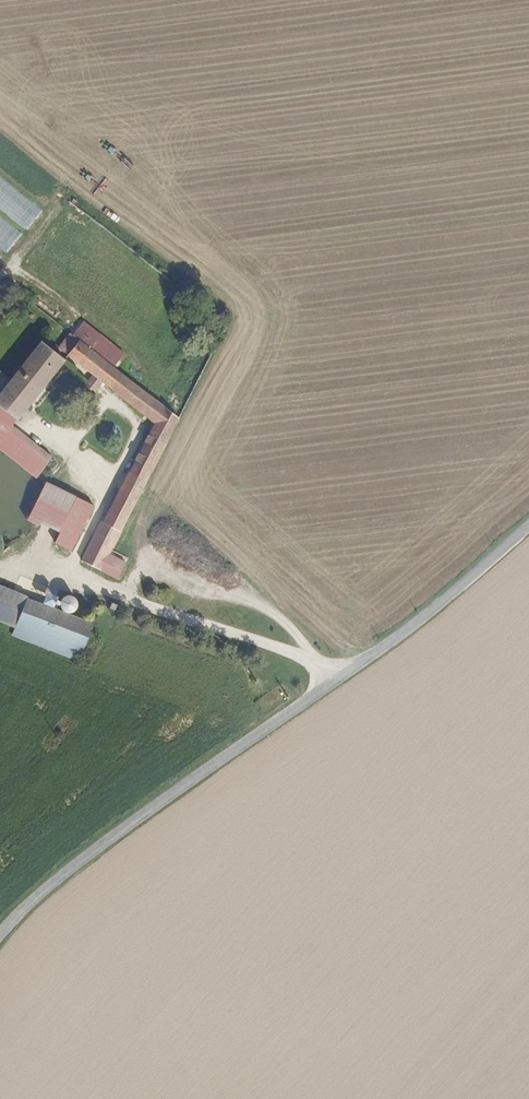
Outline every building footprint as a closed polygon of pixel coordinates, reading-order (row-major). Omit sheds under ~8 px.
[(33,232),(47,213),(0,176),(0,206),(33,232)] [(12,253),(27,234),(0,213),(0,243),(12,253)] [(35,255),(58,270),(62,265),(39,249),(35,255)] [(112,547),(113,545),(123,526),(133,505),(139,492),(183,410),(70,325),(56,343),(153,419),(101,517),(98,515),(77,556),(101,569),(112,547)] [(13,423),(65,356),(40,338),(0,389),(0,446),(35,472),(32,476),(33,477),(47,460),(6,428),(11,421),(13,423)] [(35,472),(0,446),(0,450),(32,478),(33,477),(32,476),(35,472)] [(46,545),(63,555),(88,510),(43,484),(25,513),(37,518),(41,520),(41,521),(56,530),(46,545)] [(24,515),(35,522),(37,518),(25,513),(24,515)] [(101,569),(118,578),(129,557),(112,547),(101,569)] [(209,565),(205,570),(221,583),(225,578),(209,565)] [(26,595),(17,592),(18,589),(0,583),(0,618),(14,623),(26,595)] [(61,595),(52,592),(49,600),(58,603),(61,595)] [(96,623),(92,622),(26,595),(14,623),(11,633),(77,660),(81,649),(85,651),(96,623)] [(69,596),(64,606),(76,611),(80,601),(69,596)] [(277,678),(282,685),(299,673),(292,662),(280,670),(283,674),(277,678)]
